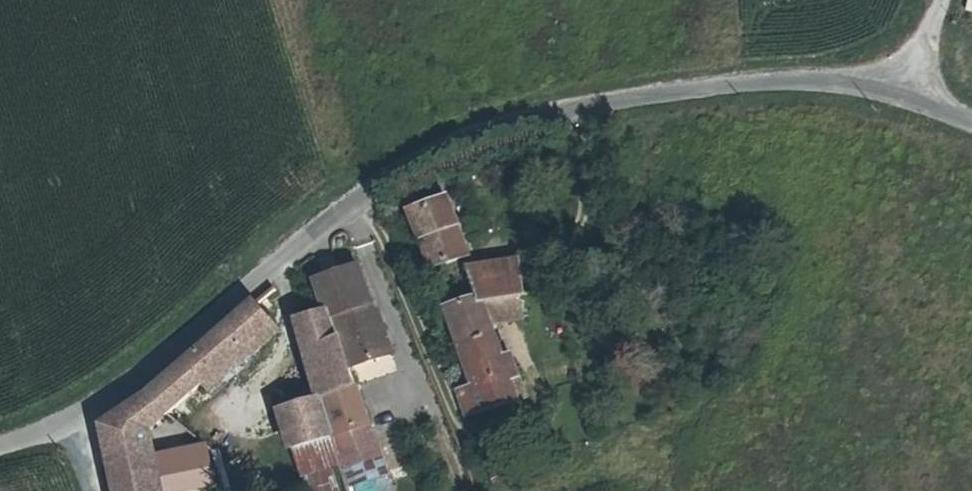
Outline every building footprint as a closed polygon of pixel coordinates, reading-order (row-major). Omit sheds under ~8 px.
[(412,196),(434,271),(475,258),(457,199),(446,203),(440,187),(412,196)] [(530,293),(537,292),(527,257),(479,271),(489,298),(490,300),(530,293)] [(376,301),(369,279),(368,275),(365,265),(325,277),(334,310),(336,320),(348,363),(382,353),(378,335),(386,333),(380,311),(372,313),(369,303),(376,301)] [(569,286),(558,288),(561,303),(571,300),(569,286)] [(160,472),(152,432),(275,327),(265,297),(207,349),(105,428),(117,490),(164,490),(160,472)] [(500,333),(490,300),(489,298),(458,310),(468,342),(500,333)] [(334,310),(322,313),(302,319),(323,394),(324,401),(356,393),(348,363),(336,320),(334,310)] [(382,353),(391,350),(386,333),(378,335),(382,353)] [(466,396),(473,416),(519,400),(513,377),(522,373),(515,350),(506,353),(500,333),(468,342),(483,390),(466,396)] [(513,377),(519,400),(529,397),(522,373),(513,377)] [(324,401),(334,438),(366,429),(356,393),(324,401)] [(334,438),(324,401),(323,394),(283,405),(294,450),(303,448),(335,440),(334,438)] [(335,440),(341,464),(373,455),(366,429),(334,438),(335,440)] [(335,440),(303,448),(312,485),(344,477),(341,464),(335,440)] [(164,490),(205,490),(221,487),(215,460),(160,472),(164,490)]
